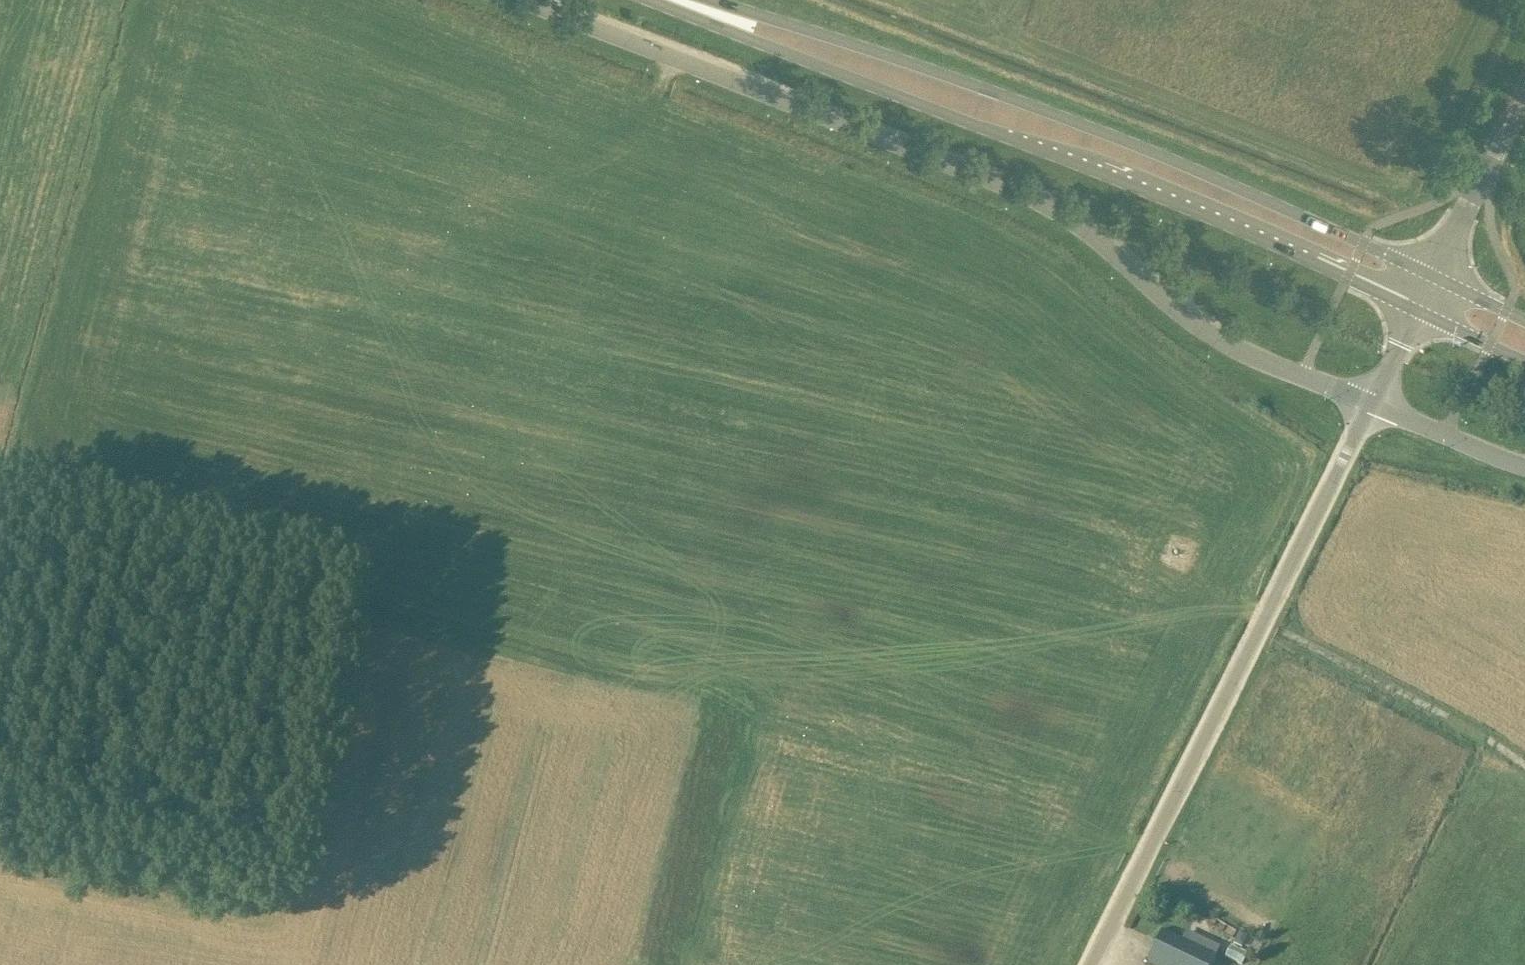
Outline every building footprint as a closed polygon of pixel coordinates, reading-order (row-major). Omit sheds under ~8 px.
[(1147,964),(1214,964),(1218,957),(1163,931),(1147,964)]
